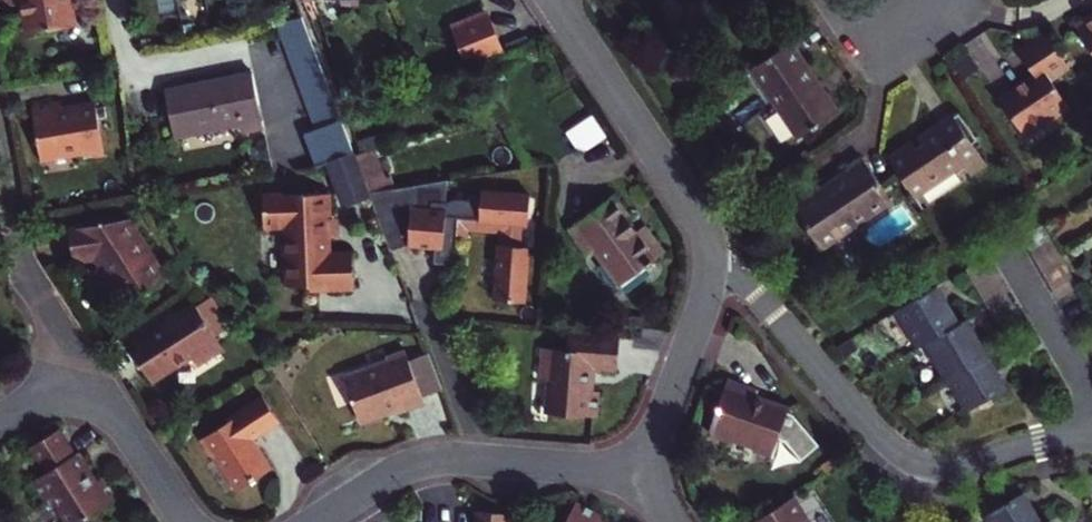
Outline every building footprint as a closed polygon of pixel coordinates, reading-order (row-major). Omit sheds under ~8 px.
[(12,4),(25,2),(31,36),(80,28),(74,0),(11,0),(12,4)] [(690,13),(708,0),(682,0),(690,13)] [(482,11),(443,24),(456,63),(495,50),(482,11)] [(1073,24),(1091,52),(1091,11),(1073,24)] [(328,74),(303,13),(278,18),(304,84),(328,74)] [(1050,116),(1052,119),(1069,107),(1051,80),(1058,75),(1031,33),(1026,33),(1024,45),(1019,49),(1034,73),(999,96),(1024,133),(1050,116)] [(1058,75),(1069,68),(1060,55),(1048,37),(1031,33),(1058,75)] [(800,143),(840,118),(820,88),(823,87),(795,45),(776,58),(754,73),(800,143)] [(267,124),(255,70),(168,88),(177,133),(243,120),(245,129),(267,124)] [(820,88),(840,118),(842,116),(823,87),(820,88)] [(357,148),(341,107),(301,122),(316,163),(320,163),(357,148)] [(69,122),(101,115),(100,110),(68,116),(69,122)] [(898,148),(923,186),(950,168),(953,172),(963,165),(979,155),(969,140),(974,136),(956,110),(951,113),(917,135),(922,143),(915,147),(911,140),(898,148)] [(917,135),(951,113),(949,110),(915,132),(917,135)] [(569,150),(593,135),(577,111),(553,126),(569,150)] [(67,112),(36,118),(47,169),(83,162),(84,167),(85,172),(111,166),(101,115),(69,122),(68,116),(67,112)] [(898,148),(911,140),(908,136),(895,145),(898,148)] [(358,152),(373,188),(404,184),(388,142),(366,149),(358,152)] [(895,145),(884,152),(887,156),(898,148),(895,145)] [(887,156),(912,193),(920,188),(923,186),(898,148),(887,156)] [(985,163),(979,155),(963,165),(969,174),(985,163)] [(823,248),(892,201),(863,159),(848,170),(850,172),(795,210),(823,248)] [(83,162),(47,169),(48,175),(84,167),(83,162)] [(394,241),(409,242),(410,218),(413,182),(404,184),(373,188),(394,241)] [(929,201),(920,188),(912,193),(921,206),(929,201)] [(333,189),(267,192),(267,223),(288,222),(289,242),(286,243),(287,268),(290,267),(290,282),(313,281),(313,285),(357,284),(356,250),(332,251),(331,234),(348,234),(347,215),(334,216),(333,189)] [(494,297),(525,299),(528,242),(521,242),(522,220),(530,221),(532,194),(480,190),(480,195),(467,194),(467,198),(458,198),(445,210),(430,210),(429,219),(410,218),(409,242),(434,244),(444,244),(444,238),(454,239),(454,235),(466,236),(467,226),(500,228),(499,241),(498,241),(494,297)] [(585,248),(591,244),(619,279),(660,246),(639,218),(631,224),(621,212),(624,210),(607,190),(565,223),(585,248)] [(76,229),(82,262),(104,257),(131,297),(143,290),(154,292),(176,278),(136,219),(76,229)] [(1024,237),(1060,299),(1080,286),(1045,224),(1024,237)] [(444,244),(434,244),(433,260),(453,261),(454,239),(444,238),(444,244)] [(898,310),(920,348),(928,343),(962,323),(941,285),(898,310)] [(132,344),(155,381),(195,356),(200,364),(227,348),(217,332),(234,322),(217,294),(200,305),(199,303),(132,344)] [(962,323),(928,343),(950,380),(951,379),(991,356),(969,319),(962,323)] [(599,387),(595,387),(587,387),(587,379),(590,379),(591,360),(616,361),(618,330),(595,329),(567,327),(566,346),(542,345),(540,376),(549,377),(548,411),(598,413),(599,387)] [(434,343),(412,351),(410,345),(390,353),(392,356),(349,373),(366,419),(402,405),(403,409),(430,399),(427,393),(450,384),(434,343)] [(991,356),(951,379),(970,410),(1009,387),(991,356)] [(587,387),(595,387),(596,365),(616,366),(616,361),(591,360),(590,379),(587,379),(587,387)] [(728,374),(705,428),(732,438),(734,432),(753,440),(751,445),(768,452),(775,436),(781,439),(797,458),(816,442),(791,411),(786,409),(787,405),(753,391),(756,385),(728,374)] [(218,451),(240,487),(276,465),(258,435),(284,420),(266,391),(237,408),(240,413),(232,418),(203,436),(214,454),(216,453),(218,451)] [(240,413),(237,408),(229,413),(232,418),(240,413)] [(99,480),(94,483),(86,469),(91,466),(81,450),(76,453),(60,428),(43,438),(34,443),(29,446),(45,474),(33,480),(52,512),(58,508),(66,521),(84,521),(118,502),(103,477),(99,480)] [(34,443),(43,438),(40,433),(31,438),(34,443)] [(218,451),(216,453),(238,488),(240,487),(218,451)] [(99,480),(91,466),(86,469),(94,483),(99,480)] [(989,521),(1043,521),(1026,492),(985,516),(989,521)] [(796,512),(801,509),(791,494),(786,497),(796,512)] [(747,521),(809,521),(801,509),(796,512),(786,497),(747,521)] [(576,501),(566,521),(599,521),(598,521),(600,520),(601,518),(603,514),(576,501)] [(511,515),(479,512),(478,521),(510,521),(511,515)]
